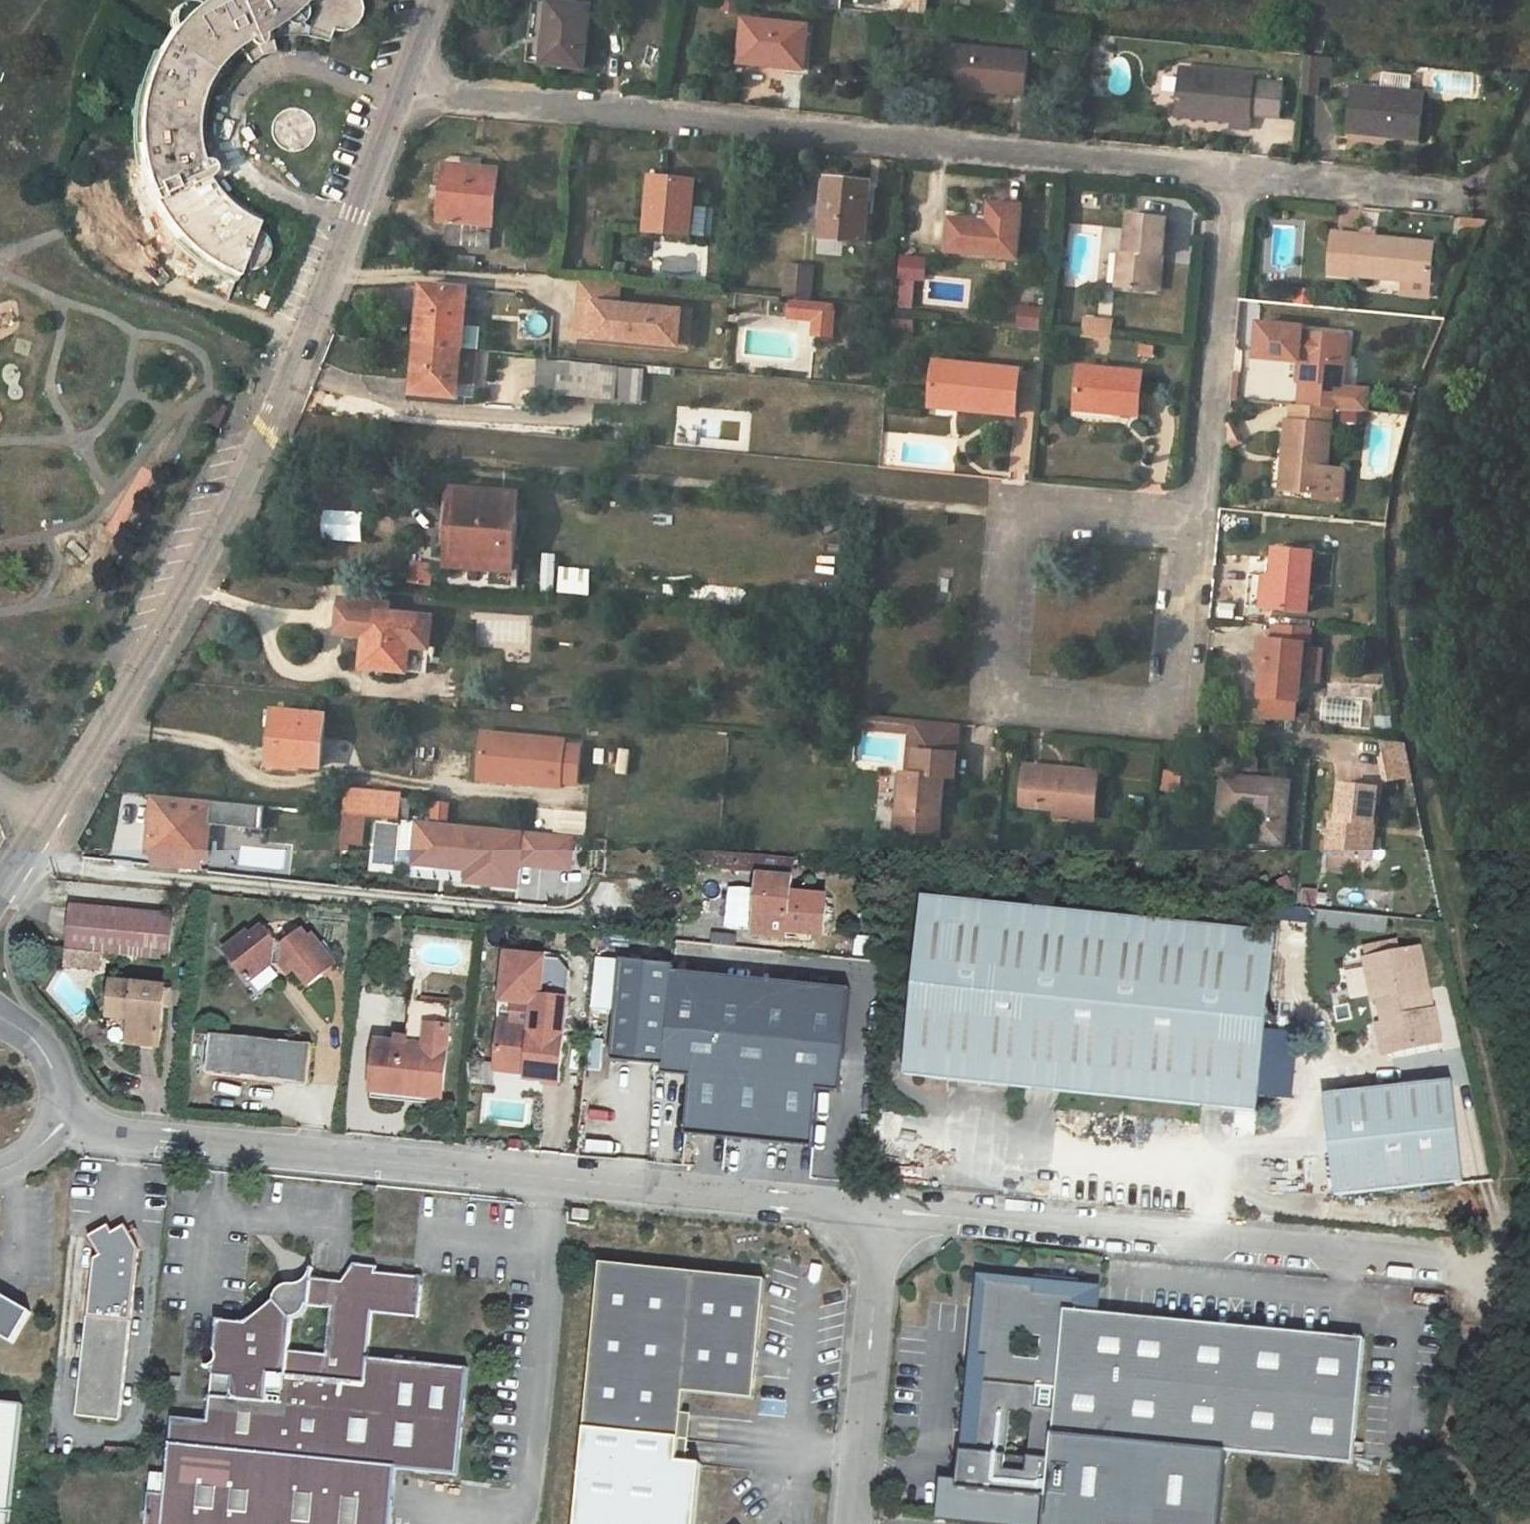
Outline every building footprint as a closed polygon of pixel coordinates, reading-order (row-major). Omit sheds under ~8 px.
[(202,2),(186,15),(173,30),(163,42),(154,57),(146,74),(142,86),(138,104),(135,126),(136,148),(139,166),(132,170),(128,173),(125,177),(121,184),(120,188),(119,196),(121,203),(124,211),(128,215),(132,219),(136,221),(142,224),(143,217),(152,217),(161,216),(174,234),(191,252),(203,260),(214,267),(226,273),(237,278),(246,256),(248,273),(256,271),(263,267),(266,263),(269,258),(269,253),(269,247),(267,241),(264,237),(260,234),(255,231),(258,224),(245,218),(231,208),(220,198),(211,186),(207,179),(211,174),(211,168),(223,164),(216,150),(198,155),(195,140),(195,129),(196,113),(200,100),(206,85),(215,71),(225,60),(238,49),(249,65),(262,57),(257,46),(261,37),(269,31),(284,21),(329,38),(332,32),(338,33),(343,33),(347,32),(352,29),(357,24),(361,17),(361,8),(359,1),(358,0),(206,0),(202,2)] [(929,15),(931,0),(915,0),(913,13),(929,15)] [(542,64),(584,69),(591,7),(549,2),(542,64)] [(746,21),(741,63),(804,70),(808,28),(746,21)] [(274,53),(269,31),(261,37),(257,46),(262,57),(274,53)] [(1030,54),(946,45),(942,74),(957,76),(955,90),(1025,97),(1030,54)] [(1327,78),(1329,58),(1312,57),(1304,56),(1300,94),(1316,95),(1318,77),(1327,78)] [(1256,78),(1180,70),(1176,115),(1232,121),(1231,129),(1250,130),(1252,116),(1255,84),(1256,78)] [(1255,84),(1252,116),(1280,119),(1283,87),(1255,84)] [(1347,131),(1363,133),(1364,123),(1377,125),(1376,134),(1419,139),(1424,96),(1352,88),(1347,131)] [(1364,123),(1363,133),(1376,134),(1377,125),(1364,123)] [(207,179),(211,186),(228,175),(223,164),(211,168),(211,174),(207,179)] [(446,222),(444,245),(490,250),(499,171),(450,166),(443,222),(446,222)] [(653,178),(648,232),(705,237),(708,207),(694,206),(696,182),(653,178)] [(823,241),(864,244),(869,185),(828,182),(823,241)] [(988,224),(951,221),(948,252),(1016,259),(1022,207),(990,203),(989,218),(988,224)] [(952,214),(951,221),(988,224),(989,218),(952,214)] [(1116,288),(1152,291),(1156,255),(1163,256),(1166,218),(1128,214),(1125,252),(1119,251),(1116,288)] [(1404,282),(1428,285),(1432,243),(1360,236),(1360,238),(1333,235),(1330,269),(1355,271),(1354,277),(1404,282)] [(1159,292),(1163,256),(1156,255),(1152,291),(1159,292)] [(455,267),(476,269),(476,259),(455,257),(455,267)] [(898,278),(901,278),(900,306),(913,306),(914,279),(922,279),(923,258),(899,257),(898,278)] [(788,265),(784,299),(810,302),(813,267),(788,265)] [(1330,275),(1354,277),(1355,271),(1330,269),(1330,275)] [(622,283),(574,279),(570,317),(577,317),(575,337),(670,346),(673,310),(620,305),(622,283)] [(1427,299),(1428,285),(1404,282),(1403,297),(1427,299)] [(418,343),(463,347),(469,289),(424,285),(418,343)] [(836,306),(794,301),(792,318),(817,321),(816,337),(833,338),(836,306)] [(1037,326),(1038,309),(1018,308),(1018,325),(1037,326)] [(680,347),(683,311),(673,310),(670,346),(680,347)] [(575,337),(577,317),(570,317),(568,336),(575,337)] [(1084,337),(1112,340),(1114,323),(1085,320),(1084,337)] [(1308,380),(1305,405),(1332,408),(1340,408),(1342,392),(1347,337),(1347,336),(1302,332),(1302,327),(1259,323),(1257,348),(1271,349),(1271,358),(1299,361),(1298,380),(1301,380),(1308,380)] [(463,347),(418,343),(412,394),(457,399),(459,381),(474,383),(477,352),(462,351),(463,347)] [(1271,349),(1257,348),(1256,357),(1271,358),(1271,349)] [(935,362),(932,397),(959,399),(958,408),(995,412),(1016,415),(1021,371),(935,362)] [(559,395),(617,400),(620,369),(562,364),(559,395)] [(1081,368),(1076,409),(1137,416),(1143,375),(1081,368)] [(634,371),(620,369),(617,400),(631,401),(634,371)] [(1354,394),(1342,392),(1340,408),(1353,410),(1354,394)] [(959,399),(932,397),(931,406),(958,408),(959,399)] [(225,408),(212,402),(203,423),(215,429),(225,408)] [(1289,420),(1285,459),(1291,460),(1288,490),(1315,492),(1314,497),(1342,500),(1345,468),(1326,466),(1332,408),(1305,405),(1294,404),(1292,421),(1289,420)] [(1282,489),(1288,490),(1291,460),(1285,459),(1282,489)] [(458,488),(458,491),(454,544),(452,567),(489,570),(514,572),(521,493),(458,488)] [(445,543),(454,544),(458,491),(449,490),(445,543)] [(1273,577),(1270,608),(1307,611),(1313,551),(1276,548),(1273,577)] [(556,592),(558,554),(544,554),(543,592),(556,592)] [(432,586),(433,568),(413,566),(411,584),(432,586)] [(560,594),(593,595),(593,567),(560,567),(560,594)] [(514,572),(489,570),(488,583),(517,587),(518,572),(514,572)] [(1262,607),(1270,608),(1273,577),(1265,577),(1262,607)] [(369,629),(371,611),(390,613),(391,604),(342,598),(338,633),(365,636),(366,629),(369,629)] [(362,667),(406,672),(409,647),(429,649),(432,618),(390,613),(371,611),(369,629),(366,629),(365,636),(362,667)] [(1277,641),(1268,640),(1265,668),(1262,697),(1298,700),(1303,644),(1309,644),(1311,628),(1279,625),(1277,641)] [(1258,667),(1265,668),(1268,640),(1261,639),(1258,667)] [(426,675),(429,649),(409,647),(406,672),(426,675)] [(275,711),(270,766),(302,769),(302,766),(320,767),(326,715),(275,711)] [(917,751),(954,755),(958,724),(911,719),(905,773),(915,774),(917,751)] [(561,788),(561,782),(578,784),(581,746),(565,745),(565,739),(483,732),(479,780),(561,788)] [(1388,767),(1404,768),(1399,745),(1384,744),(1388,767)] [(621,747),(617,772),(630,774),(633,749),(621,747)] [(943,778),(952,778),(954,755),(917,751),(915,774),(905,773),(903,773),(900,813),(923,815),(921,834),(938,835),(942,789),(943,778)] [(1237,756),(1236,767),(1258,769),(1259,759),(1237,756)] [(1056,808),(1094,811),(1097,772),(1026,766),(1022,805),(1056,808)] [(1167,770),(1167,792),(1183,792),(1183,770),(1167,770)] [(1288,782),(1223,776),(1220,807),(1254,811),(1251,841),(1283,844),(1288,782)] [(951,790),(952,778),(943,778),(942,789),(951,790)] [(1368,824),(1374,823),(1378,789),(1341,784),(1339,804),(1337,819),(1331,818),(1327,855),(1332,855),(1363,859),(1368,824)] [(346,814),(398,819),(400,799),(401,793),(349,789),(346,814)] [(263,829),(266,806),(154,795),(148,854),(152,855),(176,857),(175,868),(201,871),(202,860),(207,861),(211,824),(263,829)] [(400,799),(398,819),(407,820),(409,800),(400,799)] [(451,820),(452,801),(434,800),(432,819),(451,820)] [(1093,819),(1094,811),(1056,808),(1055,816),(1093,819)] [(923,815),(900,813),(898,832),(921,834),(923,815)] [(472,884),(516,888),(518,866),(522,831),(424,822),(420,860),(474,866),(472,884)] [(1369,860),(1374,823),(1368,824),(1363,859),(1369,860)] [(538,868),(542,833),(522,831),(518,866),(538,868)] [(570,871),(573,837),(542,833),(538,868),(570,871)] [(716,869),(718,853),(705,852),(703,868),(716,869)] [(734,870),(736,855),(718,853),(716,869),(734,870)] [(176,857),(152,855),(151,866),(175,868),(176,857)] [(734,870),(761,872),(762,857),(736,855),(734,870)] [(1360,874),(1363,859),(1332,855),(1330,871),(1360,874)] [(796,861),(762,857),(761,872),(754,935),(809,941),(811,904),(792,902),(796,861)] [(474,866),(420,860),(420,866),(467,871),(466,883),(472,884),(474,866)] [(1276,937),(924,898),(904,1078),(1255,1118),(1276,937)] [(73,910),(69,948),(67,965),(100,968),(102,952),(168,958),(171,920),(73,910)] [(248,933),(225,950),(250,981),(272,964),(280,965),(288,975),(296,970),(309,986),(336,964),(313,937),(310,940),(303,931),(284,946),(275,945),(263,928),(251,937),(248,933)] [(1367,967),(1389,962),(1388,953),(1387,950),(1365,954),(1367,967)] [(1428,996),(1420,956),(1400,960),(1398,951),(1388,953),(1389,962),(1367,967),(1366,967),(1374,1007),(1379,1006),(1383,1029),(1386,1028),(1392,1059),(1440,1049),(1434,1017),(1419,1021),(1414,999),(1428,996)] [(500,1022),(496,1065),(528,1068),(528,1075),(527,1079),(561,1082),(571,973),(561,960),(507,954),(504,983),(522,1003),(534,1004),(532,1026),(500,1022)] [(610,1061),(663,1066),(673,976),(674,968),(620,963),(610,1061)] [(673,976),(663,1066),(662,1077),(689,1078),(684,1140),(810,1151),(816,1092),(839,1095),(848,993),(673,976)] [(502,1001),(522,1003),(504,983),(502,1001)] [(160,1046),(166,990),(113,985),(110,1017),(132,1020),(130,1044),(160,1046)] [(1419,1021),(1434,1017),(1429,995),(1428,996),(1414,999),(1419,1021)] [(442,1100),(452,1008),(413,1003),(409,1046),(378,1043),(373,1092),(442,1100)] [(1392,1059),(1386,1028),(1383,1029),(1378,1030),(1385,1060),(1392,1059)] [(212,1036),(208,1075),(308,1086),(312,1047),(212,1036)] [(591,1041),(590,1068),(600,1068),(601,1041),(591,1041)] [(495,1071),(528,1075),(528,1068),(496,1065),(495,1071)] [(1452,1087),(1324,1099),(1334,1200),(1461,1188),(1452,1087)] [(140,1251),(126,1228),(114,1234),(109,1227),(90,1238),(100,1257),(95,1260),(80,1417),(121,1422),(131,1323),(140,1251)] [(701,1466),(678,1463),(685,1394),(755,1401),(767,1282),(602,1265),(577,1523),(696,1523),(701,1466)] [(296,1287),(290,1287),(285,1289),(279,1295),(276,1302),(246,1327),(220,1323),(210,1425),(175,1421),(167,1498),(164,1523),(390,1523),(395,1470),(457,1476),(468,1370),(368,1361),(373,1313),(419,1318),(422,1280),(377,1275),(377,1268),(354,1266),(342,1284),(311,1282),(312,1278),(308,1282),(304,1285),(296,1287)] [(1048,1498),(1052,1435),(1067,1312),(1097,1313),(1100,1285),(979,1272),(958,1489),(1048,1498)] [(14,1345),(31,1314),(0,1296),(0,1337),(14,1345)] [(1067,1312),(1052,1435),(1225,1452),(1352,1465),(1363,1342),(1067,1312)] [(21,1408),(0,1405),(0,1523),(8,1523),(21,1408)] [(1048,1498),(1045,1523),(1218,1523),(1225,1452),(1052,1435),(1048,1498)] [(167,1498),(150,1496),(148,1523),(164,1523),(167,1498)]
